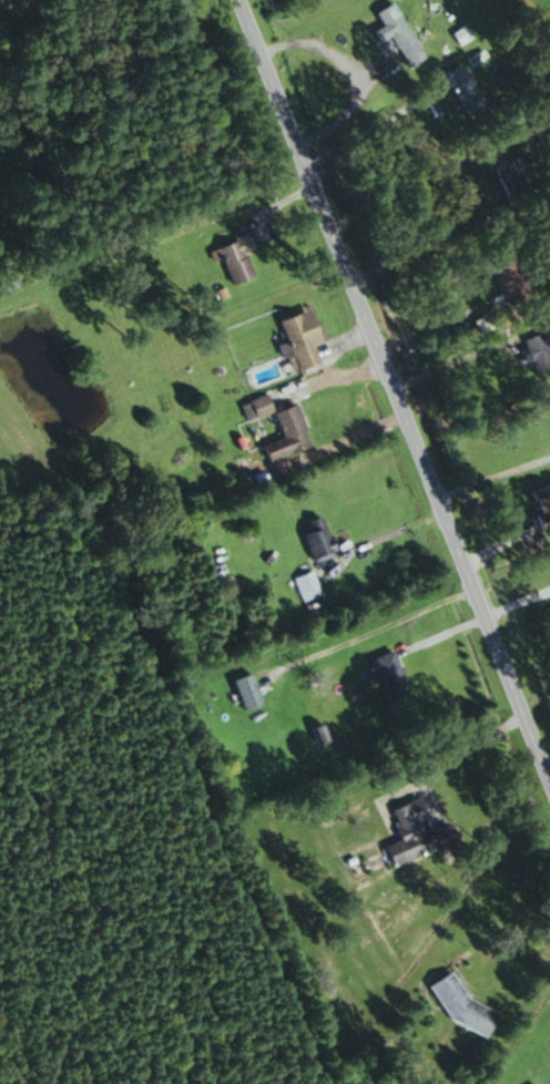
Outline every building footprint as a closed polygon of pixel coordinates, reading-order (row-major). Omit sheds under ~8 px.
[(403,68),(419,59),(388,1),(369,11),(377,26),(367,31),(373,43),(386,36),(403,68)] [(438,75),(462,116),(481,105),(457,64),(438,75)] [(492,165),(502,200),(523,194),(507,143),(479,151),(484,167),(492,165)] [(258,279),(250,255),(260,251),(254,235),(209,251),(215,265),(226,261),(235,287),(258,279)] [(317,348),(327,344),(315,311),(283,322),(291,343),(283,346),(293,375),(322,364),(317,348)] [(542,343),(539,333),(519,338),(522,348),(517,350),(522,370),(549,363),(549,341),(542,343)] [(249,422),(275,412),(269,396),(243,406),(249,422)] [(301,407),(279,414),(286,440),(266,446),(271,462),(314,450),(301,407)] [(531,487),(531,524),(549,524),(549,487),(531,487)] [(306,561),(329,553),(317,517),(303,521),(306,530),(296,533),(306,561)] [(316,596),(308,572),(290,578),(298,602),(316,596)] [(381,700),(403,692),(388,651),(366,659),(381,700)] [(396,841),(379,846),(384,865),(452,845),(446,824),(417,832),(414,822),(422,820),(416,799),(386,808),(396,841)]
